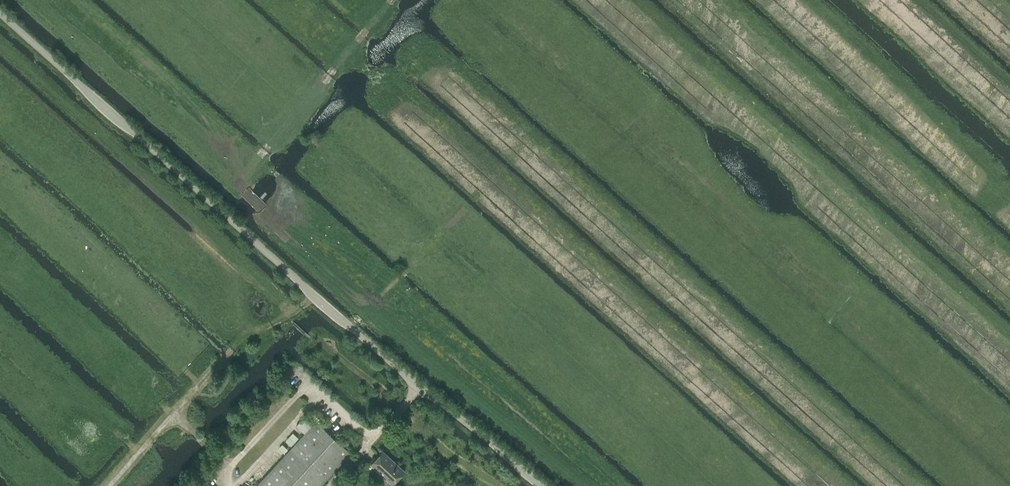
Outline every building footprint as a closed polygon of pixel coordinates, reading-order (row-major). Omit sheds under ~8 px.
[(352,457),(318,425),(262,485),(325,485),(352,457)] [(370,464),(391,484),(404,471),(383,451),(370,464)] [(202,474),(189,485),(213,485),(202,474)]
